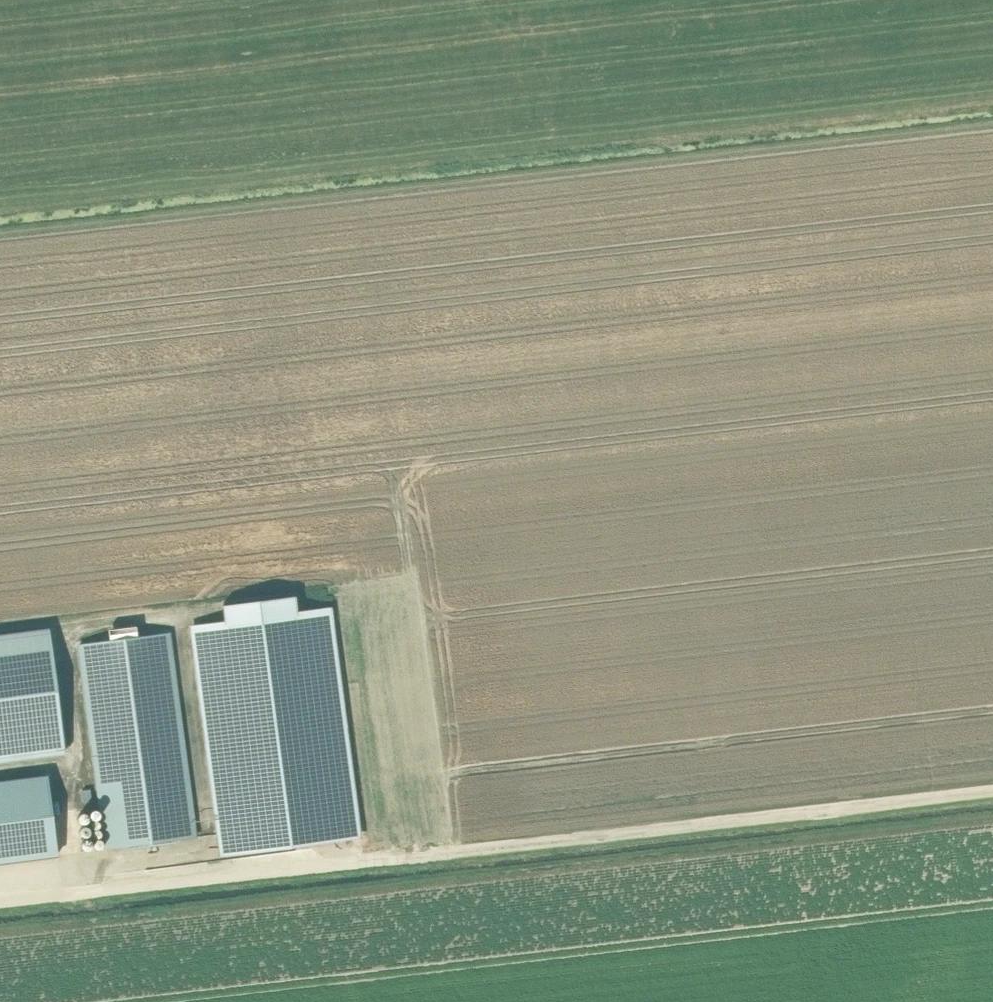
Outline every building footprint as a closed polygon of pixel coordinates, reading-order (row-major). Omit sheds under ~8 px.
[(190,630),(219,852),(360,834),(332,612),(296,616),(294,596),(223,605),(225,625),(190,630)] [(49,630),(0,636),(0,762),(64,753),(49,630)] [(106,849),(195,838),(168,633),(79,644),(106,849)] [(57,855),(47,776),(0,782),(0,863),(57,855)]
